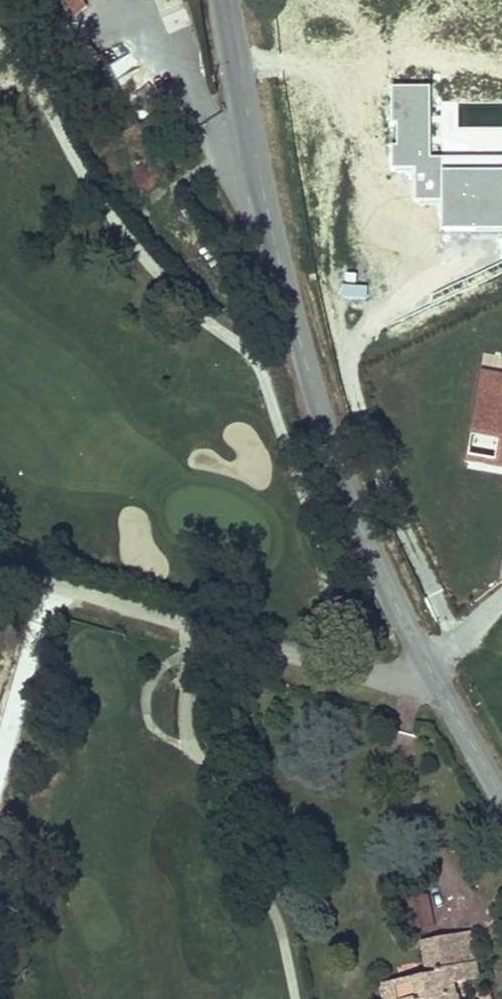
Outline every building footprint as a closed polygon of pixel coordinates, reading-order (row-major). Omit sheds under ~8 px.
[(44,21),(67,3),(78,17),(88,10),(83,5),(89,0),(27,0),(44,21)] [(501,458),(501,373),(480,369),(464,451),(501,458)] [(413,897),(422,925),(435,921),(426,892),(413,897)] [(454,994),(476,990),(468,942),(422,950),(426,973),(437,972),(439,984),(428,986),(395,992),(400,998),(416,995),(417,998),(455,998),(454,994)] [(437,972),(426,973),(428,986),(439,984),(437,972)]
